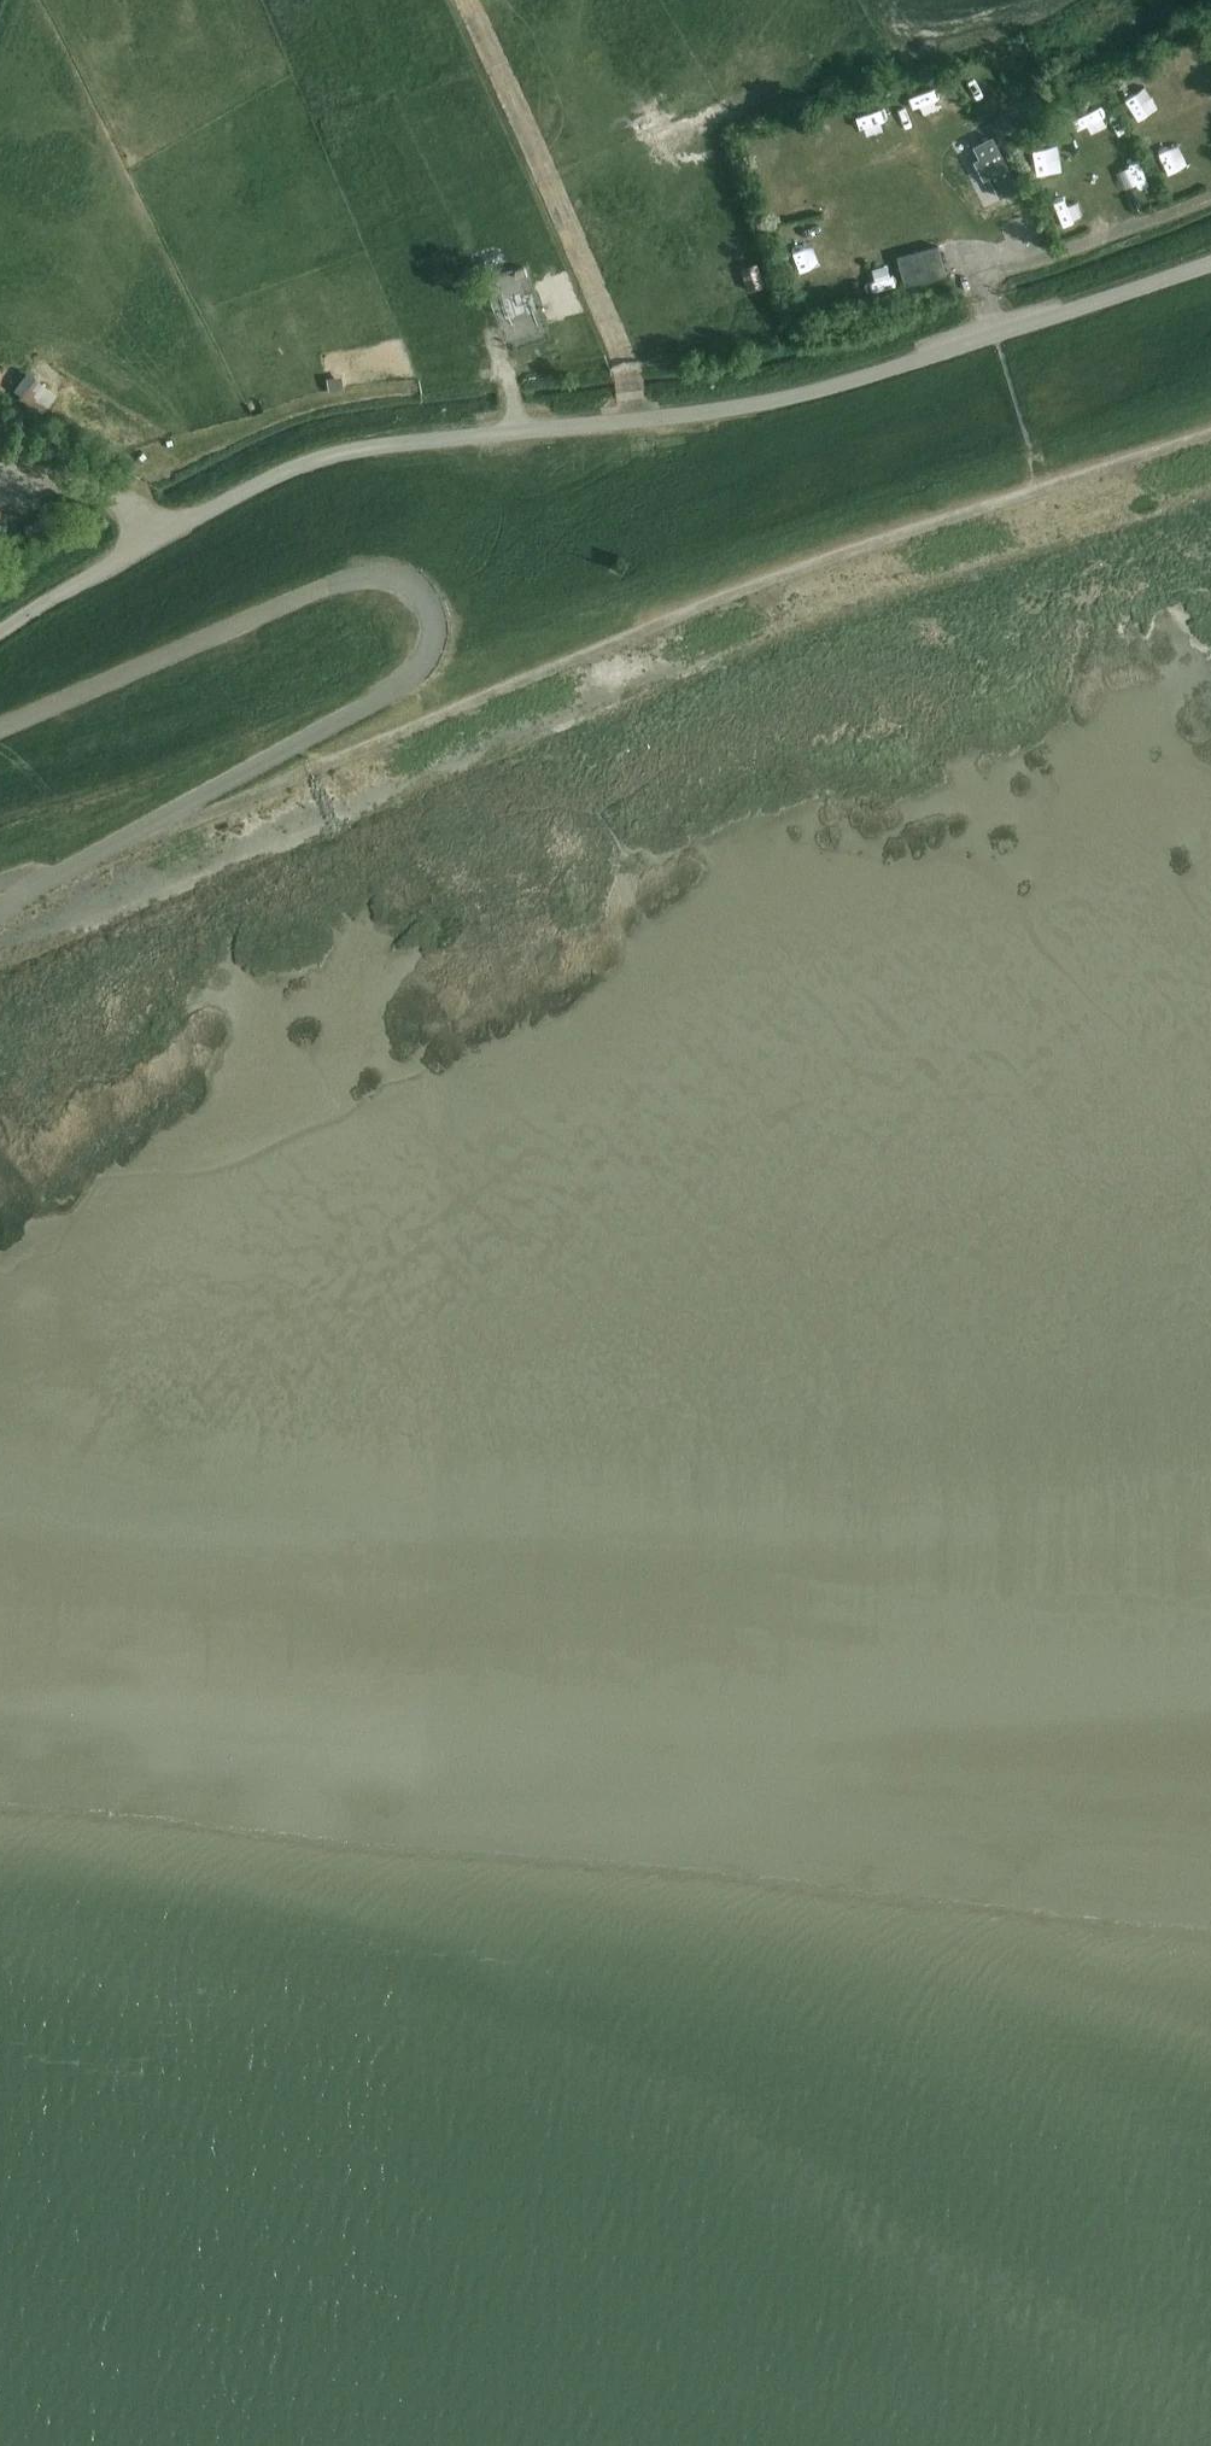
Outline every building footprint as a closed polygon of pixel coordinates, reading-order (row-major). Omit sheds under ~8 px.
[(1015,114),(994,129),(1005,143),(1025,129),(1015,114)] [(1038,160),(1058,148),(1045,126),(1025,139),(1038,160)] [(1001,196),(1019,187),(993,137),(975,146),(1001,196)] [(952,269),(945,243),(903,255),(911,281),(952,269)] [(753,289),(765,285),(757,263),(746,267),(753,289)] [(516,269),(519,278),(528,275),(525,266),(516,269)]
